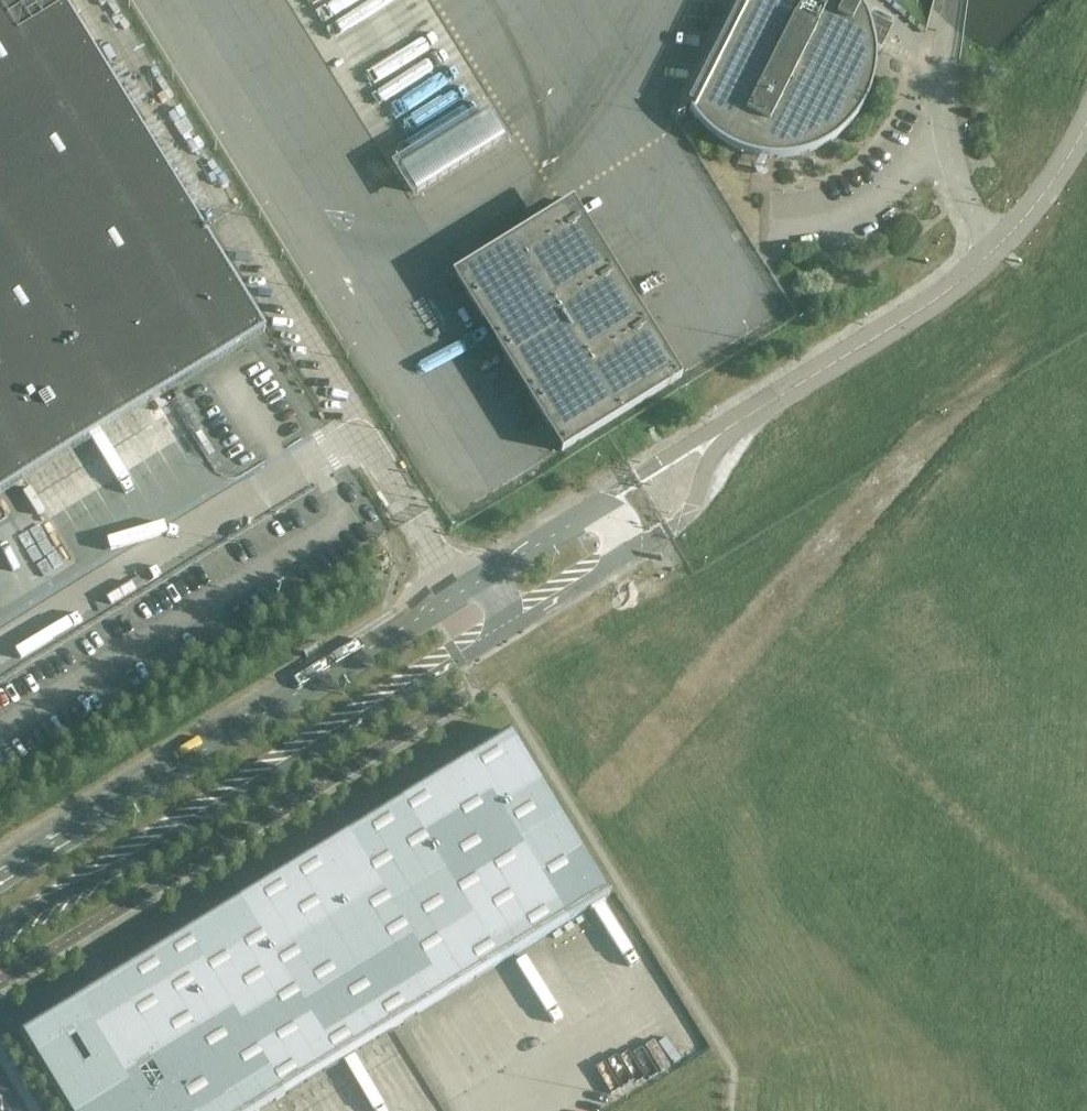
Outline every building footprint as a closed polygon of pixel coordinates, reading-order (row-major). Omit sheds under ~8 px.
[(20,474),(163,386),(259,327),(200,231),(57,0),(0,0),(0,486),(20,474)] [(690,110),(712,136),(756,156),(807,153),(849,126),(872,86),(878,49),(868,20),(855,0),(745,0),(690,110)] [(505,141),(488,114),(401,168),(418,195),(505,141)] [(567,204),(457,275),(562,452),(676,374),(567,204)] [(20,1031),(69,1110),(260,1110),(285,1096),(393,1029),(610,896),(508,731),(348,829),(108,977),(20,1031)]
